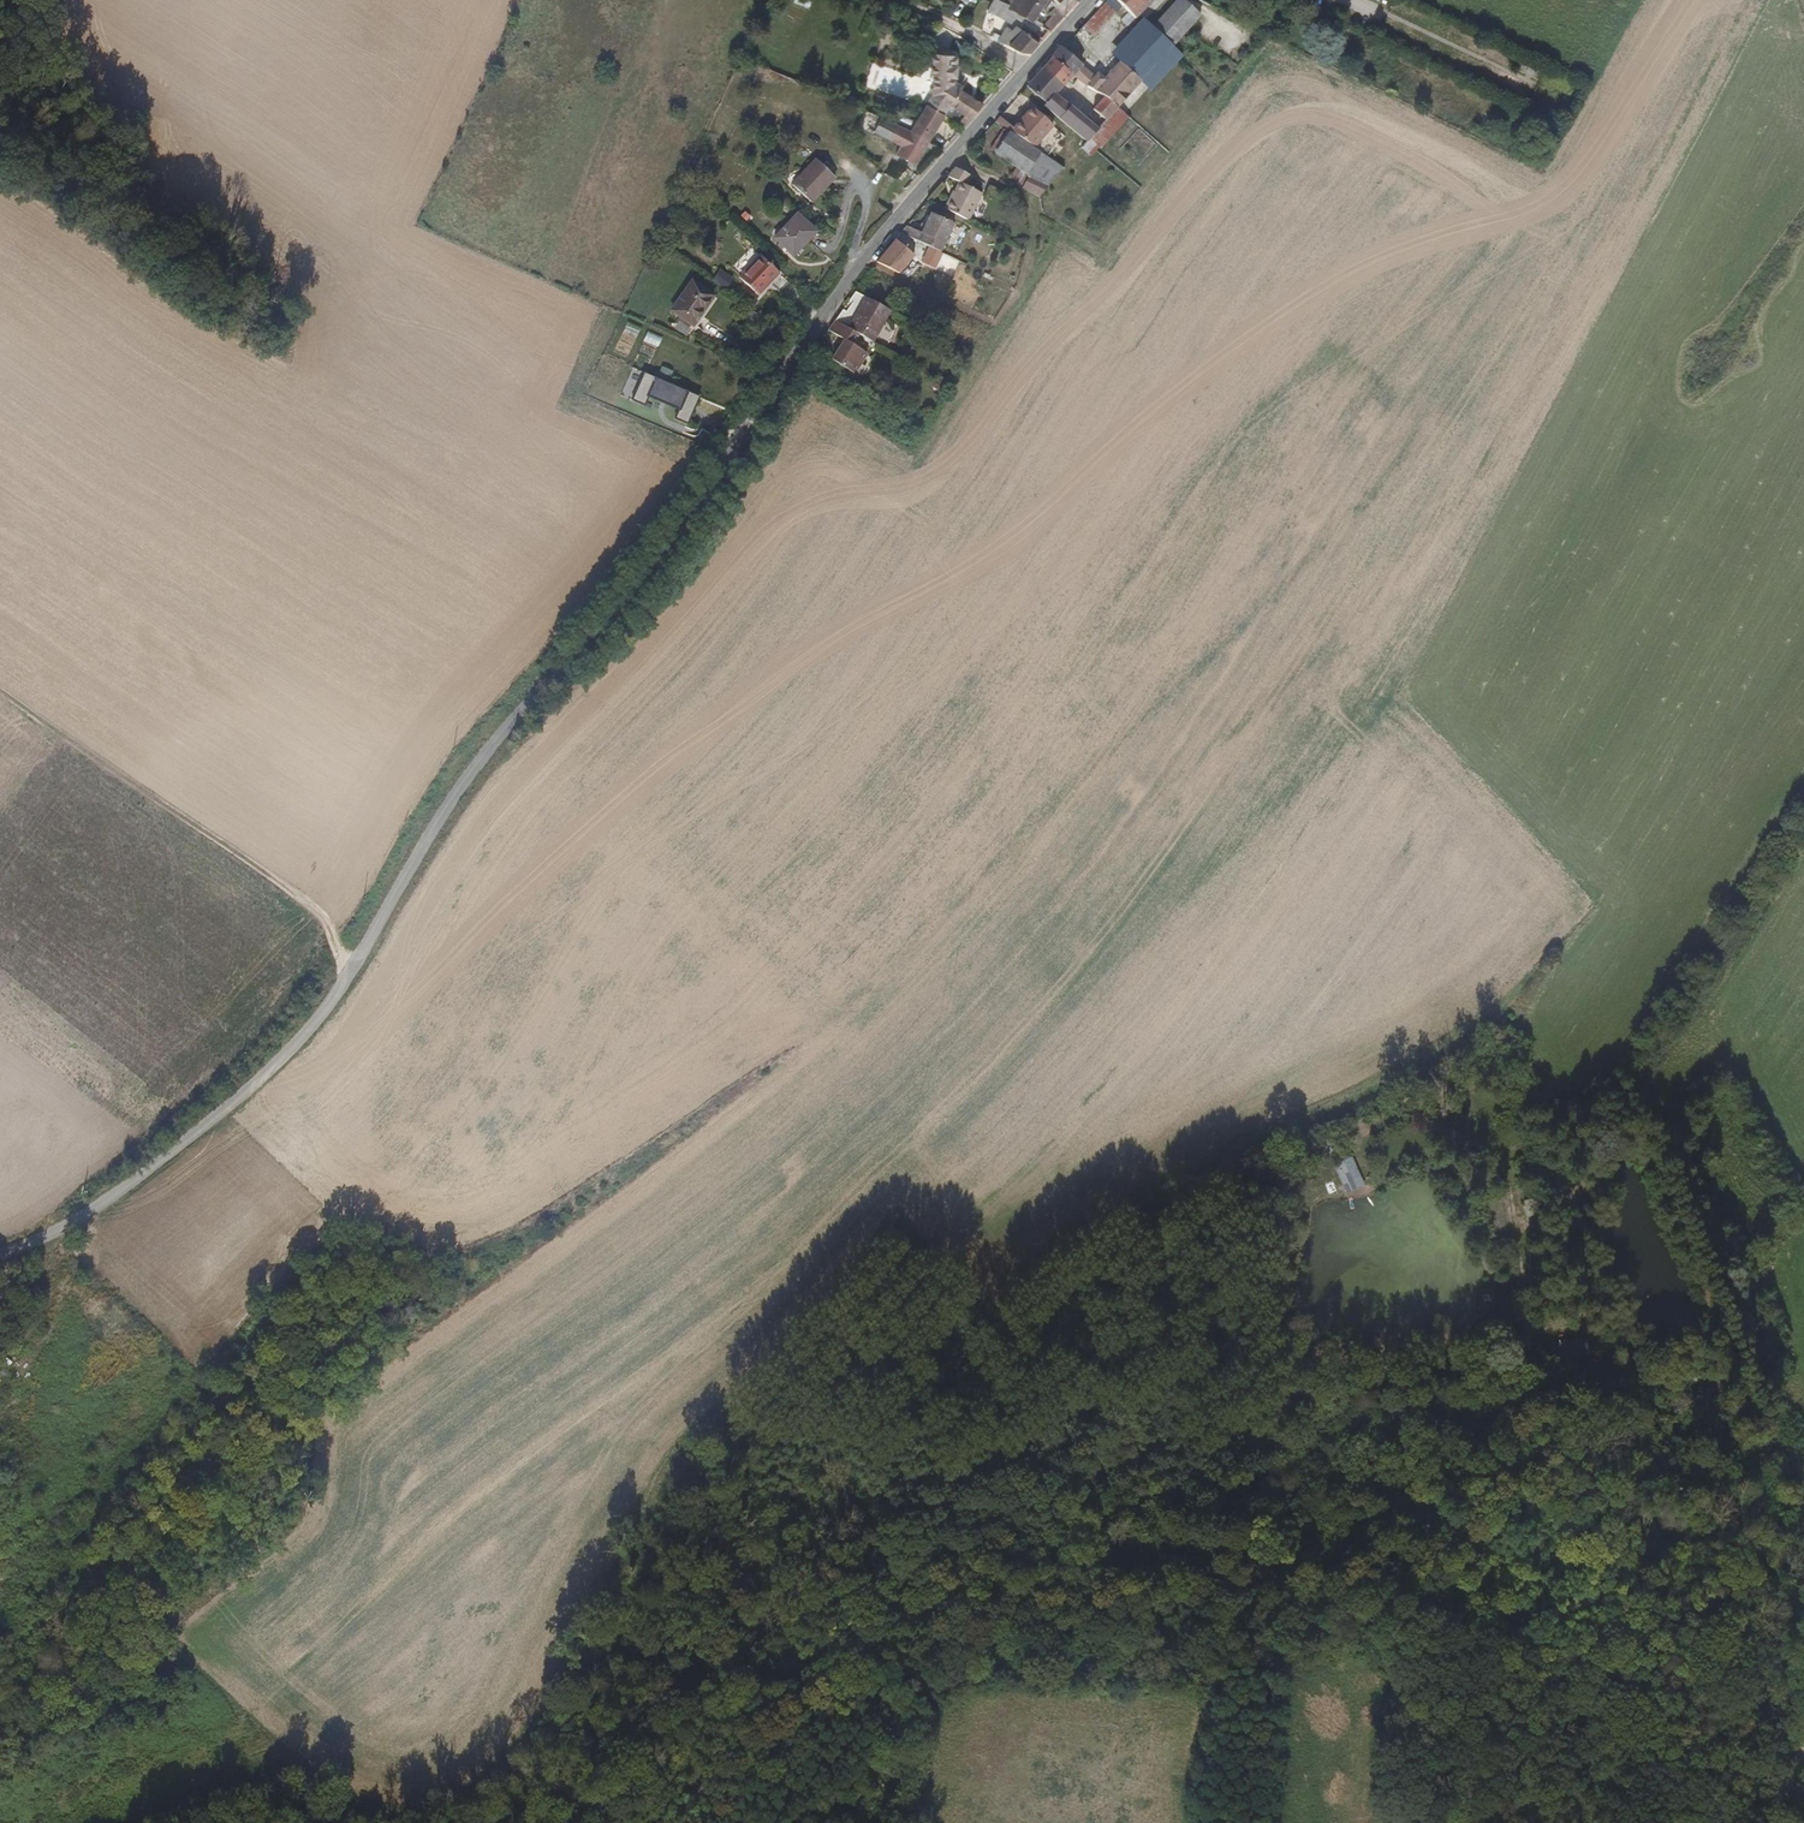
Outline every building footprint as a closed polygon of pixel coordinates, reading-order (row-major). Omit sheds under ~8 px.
[(1032,24),(1046,1),(1045,0),(1014,0),(1009,7),(1007,11),(1015,15),(1025,21),(1032,24)] [(1063,17),(1077,3),(1074,0),(1064,0),(1060,4),(1054,0),(1051,4),(1063,17)] [(1141,0),(1113,0),(1107,6),(1117,15),(1134,29),(1151,9),(1141,0)] [(1117,15),(1107,6),(1103,10),(1114,19),(1117,15)] [(1143,37),(1166,57),(1194,25),(1185,16),(1170,7),(1143,37)] [(1114,19),(1103,10),(1079,35),(1088,45),(1114,19)] [(1011,19),(1022,26),(1025,21),(1015,15),(1011,19)] [(1055,25),(1048,21),(1042,29),(1048,33),(1055,25)] [(1048,33),(1042,29),(1034,38),(1039,42),(1048,33)] [(1023,54),(1027,54),(1039,42),(1034,38),(1023,32),(1007,49),(1023,54)] [(1135,92),(1166,57),(1143,37),(1139,33),(1136,37),(1108,66),(1116,74),(1127,84),(1135,92)] [(1085,101),(1094,89),(1059,57),(1047,70),(1068,87),(1085,101)] [(935,91),(945,95),(956,79),(955,59),(950,59),(949,59),(933,59),(932,81),(937,82),(935,91)] [(1064,91),(1068,87),(1047,70),(1035,84),(1056,100),(1064,91)] [(1113,100),(1127,84),(1116,74),(1102,90),(1113,100)] [(963,91),(957,86),(956,79),(945,95),(935,91),(934,99),(950,106),(951,109),(963,92),(963,91)] [(963,91),(965,88),(956,79),(957,86),(963,91)] [(1050,107),(1056,100),(1035,84),(1029,92),(1050,107)] [(1112,117),(1135,92),(1127,84),(1113,100),(1102,112),(1112,117)] [(1064,91),(1081,104),(1085,101),(1068,87),(1064,91)] [(951,109),(971,124),(982,111),(963,92),(951,109)] [(950,106),(934,99),(926,110),(947,119),(951,109),(950,106)] [(947,119),(926,110),(925,113),(909,139),(927,148),(947,119)] [(1112,117),(1102,112),(1101,110),(1087,125),(1098,135),(1112,117)] [(1039,121),(1041,117),(1036,113),(1028,122),(1031,125),(1026,130),(1023,128),(1019,133),(1015,138),(1017,139),(1036,152),(1053,132),(1039,121)] [(1053,132),(1056,128),(1041,117),(1039,121),(1053,132)] [(1081,120),(1074,128),(1090,143),(1098,135),(1087,125),(1081,120)] [(1015,138),(1019,133),(1005,121),(999,128),(1005,132),(1015,138)] [(924,153),(931,157),(934,152),(927,148),(909,139),(884,129),(878,142),(900,152),(896,158),(915,168),(924,153)] [(1017,139),(1015,138),(1005,132),(995,149),(1001,152),(1009,155),(1017,139)] [(1017,173),(1034,181),(1032,185),(1045,193),(1058,178),(1066,170),(1036,152),(1017,139),(1009,155),(1022,163),(1017,173)] [(1001,152),(996,162),(1017,173),(1022,163),(1009,155),(1001,152)] [(838,194),(820,177),(797,202),(815,219),(838,194)] [(983,217),(970,210),(975,198),(960,189),(955,191),(947,199),(959,204),(945,231),(969,243),(983,217)] [(790,273),(792,270),(800,261),(813,246),(793,229),(770,256),(790,273)] [(903,247),(895,256),(931,273),(936,264),(942,267),(952,246),(930,235),(923,246),(919,255),(914,253),(903,247)] [(923,246),(918,244),(914,253),(919,255),(923,246)] [(734,266),(742,273),(758,254),(750,247),(734,266)] [(913,272),(894,257),(876,278),(897,291),(913,272)] [(796,273),(804,265),(800,261),(792,270),(796,273)] [(720,268),(712,279),(726,288),(733,278),(720,268)] [(759,314),(778,291),(756,273),(737,294),(759,314)] [(697,347),(715,318),(693,304),(674,332),(697,347)] [(853,307),(844,318),(832,336),(858,353),(867,359),(887,329),(853,307)] [(839,356),(827,374),(851,391),(865,371),(852,361),(855,358),(858,353),(832,336),(825,347),(839,356)] [(865,371),(868,367),(855,358),(852,361),(865,371)] [(643,372),(632,399),(645,405),(648,397),(681,410),(689,391),(643,372)] [(1333,1165),(1347,1194),(1366,1185),(1352,1156),(1333,1165)]
